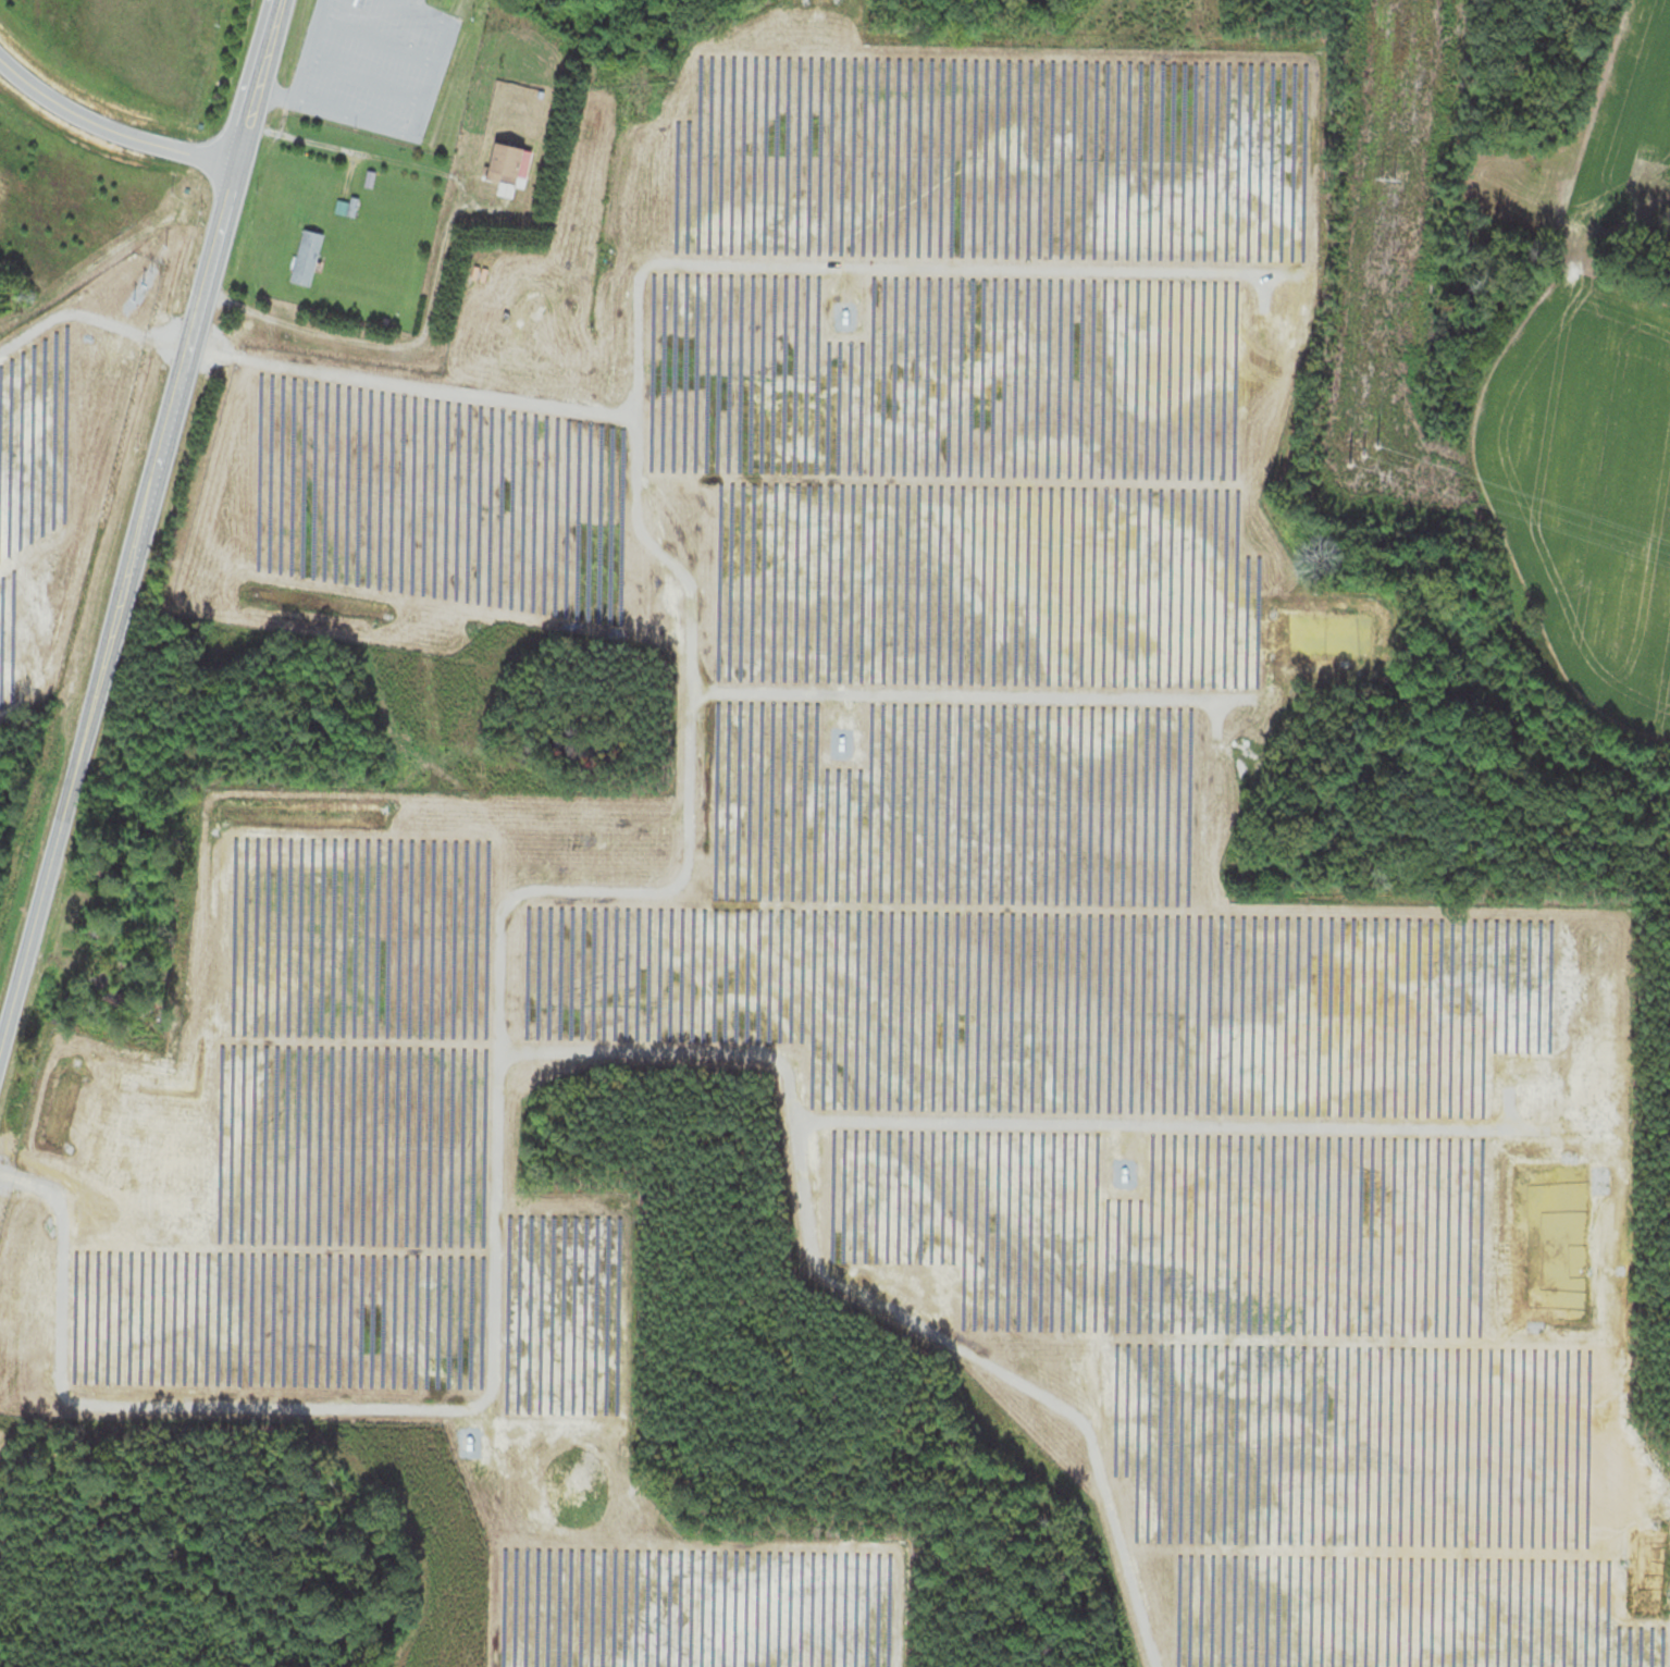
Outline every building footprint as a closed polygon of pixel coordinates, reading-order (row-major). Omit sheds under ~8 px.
[(532,149),(495,143),(489,181),(526,187),(532,149)] [(325,234),(304,230),(292,282),(312,287),(325,234)] [(103,859),(94,867),(106,880),(115,872),(103,859)]
